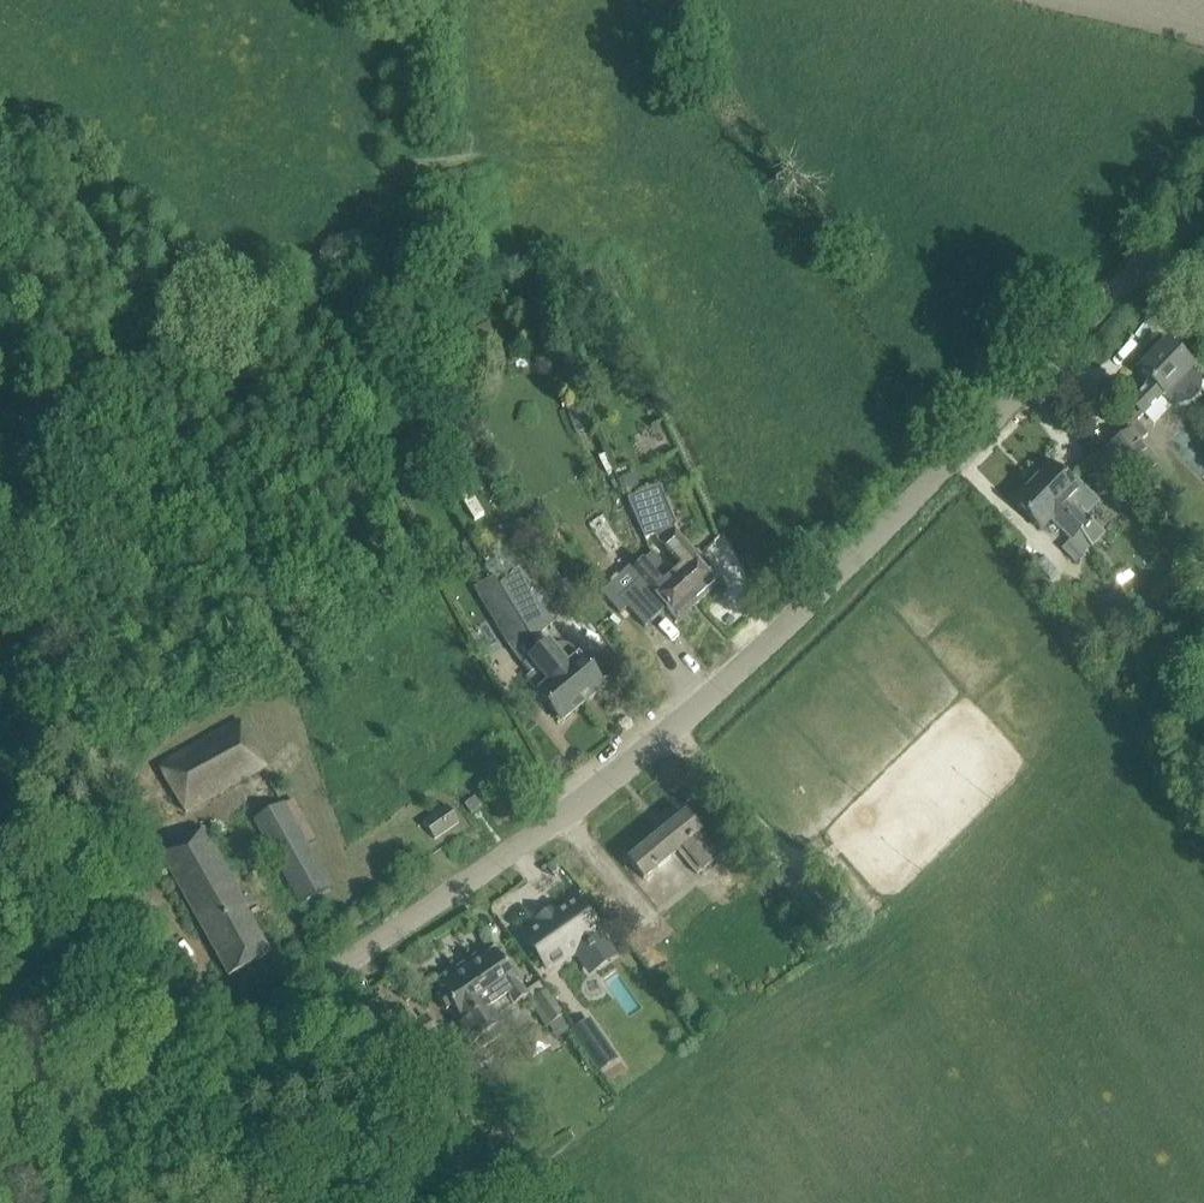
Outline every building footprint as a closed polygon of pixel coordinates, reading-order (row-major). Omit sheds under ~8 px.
[(1151,383),(1122,413),(1121,414),(1120,415),(1120,416),(1121,417),(1121,418),(1129,430),(1130,429),(1138,421),(1164,394),(1168,399),(1179,404),(1191,401),(1199,393),(1200,382),(1195,371),(1191,367),(1201,357),(1190,346),(1180,357),(1168,345),(1141,372),(1151,383)] [(1109,447),(1095,457),(1115,484),(1130,505),(1139,498),(1130,484),(1156,466),(1138,441),(1148,436),(1138,421),(1130,429),(1131,431),(1109,447)] [(1095,457),(1082,466),(1101,494),(1115,484),(1095,457)] [(1078,492),(1052,466),(1053,464),(1052,463),(1051,465),(1049,463),(1037,475),(1039,477),(1032,484),(1080,531),(1091,546),(1103,535),(1069,501),(1078,492)] [(1032,484),(1026,490),(1024,488),(1012,501),(1014,503),(1012,504),(1013,505),(1014,504),(1041,529),(1050,520),(1071,540),(1061,549),(1074,563),(1091,546),(1080,531),(1032,484)] [(659,486),(628,499),(645,539),(654,535),(661,543),(682,566),(674,574),(697,602),(717,585),(706,573),(712,568),(697,552),(695,553),(676,532),(673,527),(676,526),(659,486)] [(587,523),(607,553),(624,542),(605,512),(587,523)] [(610,586),(602,592),(621,613),(628,607),(645,626),(666,608),(677,620),(678,619),(680,621),(689,613),(688,611),(697,602),(674,574),(653,551),(643,561),(633,570),(640,579),(620,597),(610,586)] [(557,645),(544,629),(552,623),(529,596),(528,583),(513,565),(494,576),(539,652),(582,703),(603,685),(579,656),(577,652),(577,651),(576,650),(574,648),(573,647),(571,646),(568,645),(567,644),(564,644),(562,644),(559,644),(557,645)] [(573,594),(556,571),(547,577),(564,601),(573,594)] [(561,721),(582,703),(539,652),(494,576),(475,588),(508,644),(530,675),(525,679),(561,721)] [(185,812),(263,769),(237,723),(159,766),(185,812)] [(464,804),(471,814),(481,806),(474,797),(464,804)] [(329,888),(283,805),(255,820),(302,904),(329,888)] [(447,806),(423,823),(435,840),(459,823),(447,806)] [(698,834),(701,833),(686,815),(629,862),(643,879),(678,851),(697,875),(703,870),(718,858),(698,834)] [(204,829),(160,854),(229,977),(270,953),(245,908),(248,907),(204,829)] [(715,877),(728,893),(741,883),(728,866),(715,877)] [(793,878),(784,884),(792,896),(801,889),(793,878)] [(577,901),(524,937),(547,970),(574,951),(577,955),(601,938),(599,934),(600,933),(577,901)] [(496,950),(440,988),(461,1021),(457,1024),(472,1045),(504,1023),(503,1021),(529,1002),(530,1001),(496,950)] [(531,1001),(529,1002),(546,1027),(564,1015),(547,990),(531,1001)] [(616,1060),(588,1021),(573,1032),(600,1071),(616,1060)]
